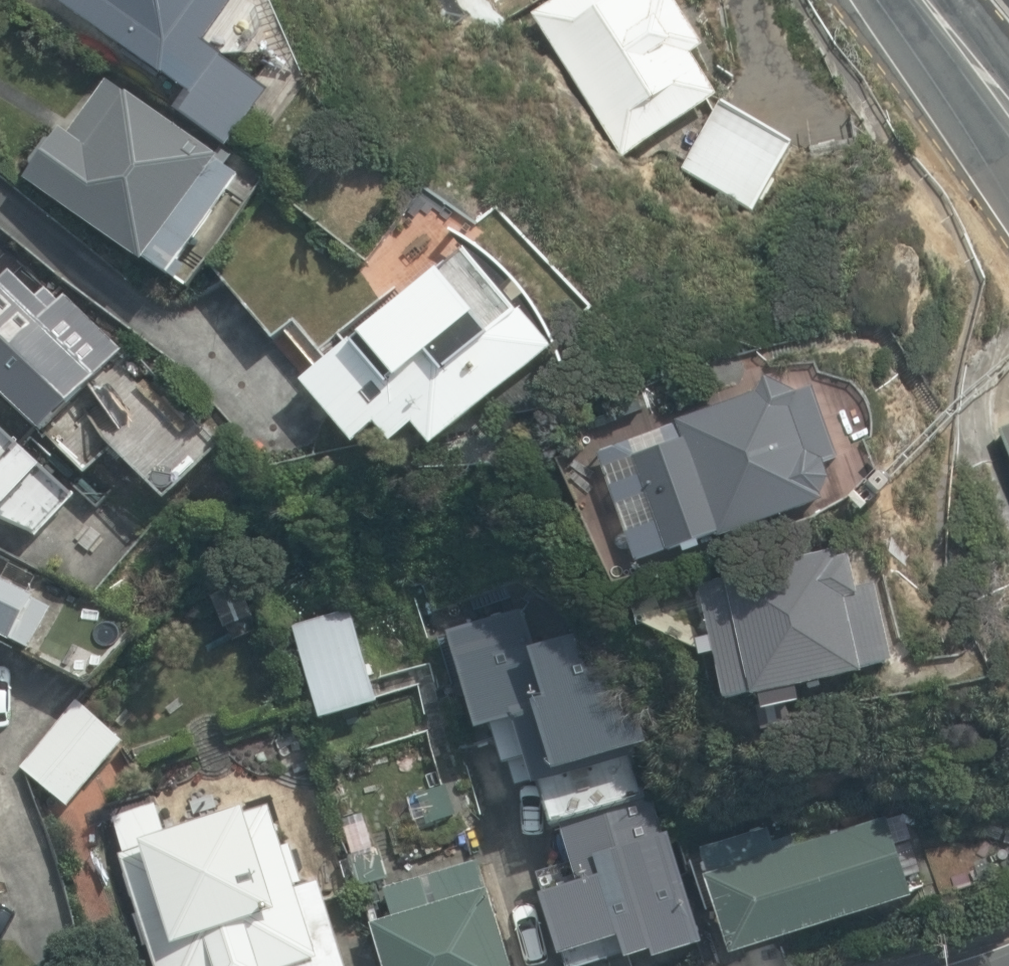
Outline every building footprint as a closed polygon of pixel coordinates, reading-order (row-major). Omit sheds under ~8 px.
[(226,146),(266,91),(217,55),(219,53),(199,38),(227,0),(62,0),(178,85),(166,102),(226,146)] [(621,155),(716,95),(689,52),(700,45),(671,0),(552,0),(531,13),(621,155)] [(145,258),(168,274),(237,176),(214,160),(217,157),(106,79),(67,133),(59,128),(23,179),(141,262),(145,258)] [(680,169),(751,210),(790,143),(719,102),(680,169)] [(414,426),(432,447),(549,350),(561,366),(563,363),(557,346),(550,329),(541,313),(532,297),(521,283),(508,269),(495,257),(481,245),(465,235),(449,226),(446,229),(459,246),(299,378),(352,445),(374,427),(390,444),(414,426)] [(42,431),(122,350),(65,294),(35,324),(0,289),(0,389),(42,431)] [(633,456),(665,551),(715,535),(717,540),(824,504),(820,493),(829,476),(824,461),(837,456),(809,387),(795,393),(762,378),(755,393),(674,419),(676,426),(662,431),(667,445),(633,456)] [(0,420),(0,522),(38,532),(76,490),(0,420)] [(1001,432),(1008,454),(1008,428),(1001,432)] [(757,695),(760,708),(799,699),(795,684),(860,669),(860,666),(890,659),(872,584),(854,589),(847,555),(835,558),(833,549),(724,575),(725,580),(697,586),(723,698),(749,692),(750,697),(757,695)] [(15,642),(17,639),(32,646),(51,608),(35,600),(37,595),(0,577),(0,635),(15,642)] [(253,615),(239,583),(212,595),(226,628),(228,627),(234,639),(255,630),(250,616),(253,615)] [(69,585),(32,653),(93,686),(148,627),(69,585)] [(568,965),(594,965),(655,948),(656,953),(699,940),(668,836),(661,839),(638,765),(648,762),(627,692),(636,689),(619,634),(609,637),(604,621),(578,629),(565,585),(450,620),(479,719),(492,715),(506,763),(529,756),(565,876),(542,883),(568,965)] [(291,623),(321,720),(379,701),(349,605),(291,623)] [(19,765),(67,805),(122,741),(74,700),(19,765)] [(431,822),(454,815),(446,785),(422,792),(431,822)] [(318,881),(295,888),(293,883),(302,880),(288,837),(281,839),(269,802),(165,836),(149,786),(107,800),(124,852),(119,854),(155,965),(346,965),(318,881)] [(698,846),(733,952),(910,894),(893,843),(913,837),(904,809),(796,844),(792,833),(773,840),(767,823),(698,846)] [(345,857),(357,888),(388,876),(376,845),(345,857)] [(477,860),(382,889),(390,915),(370,921),(384,965),(509,965),(477,860)]
